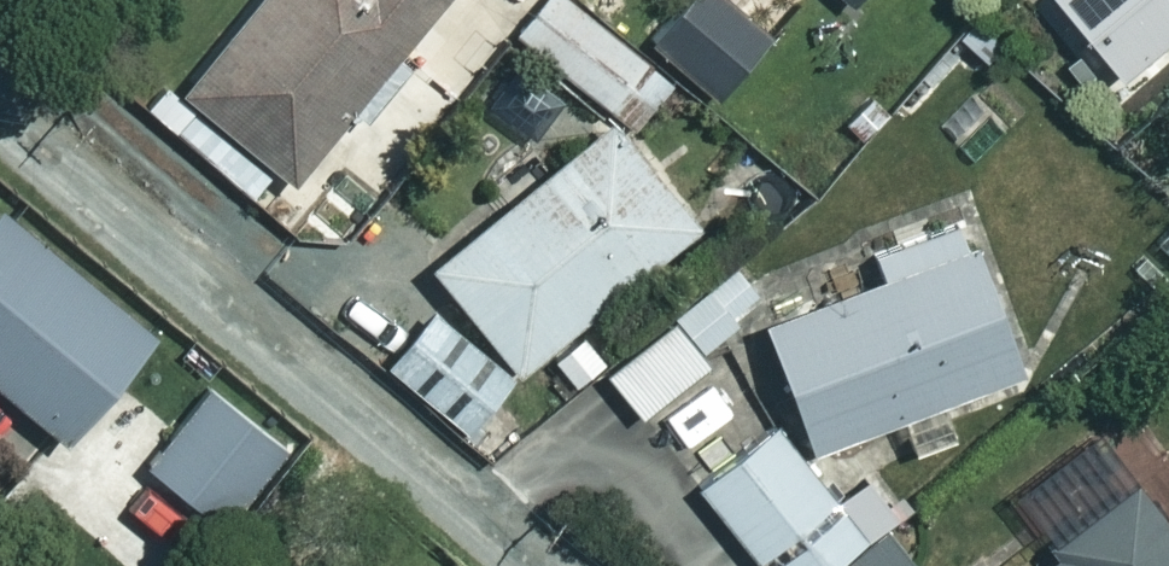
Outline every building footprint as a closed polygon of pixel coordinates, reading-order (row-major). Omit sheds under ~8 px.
[(173,79),(283,173),(430,0),(240,0),(173,79)] [(729,0),(661,0),(639,35),(718,84),(759,19),(729,0)] [(1113,71),(1168,25),(1168,0),(1055,0),(1113,71)] [(688,216),(601,111),(423,258),(510,363),(688,216)] [(0,208),(0,384),(55,429),(141,324),(0,208)] [(1008,364),(959,240),(756,320),(805,445),(1008,364)] [(506,379),(419,298),(369,351),(456,432),(506,379)] [(700,355),(666,314),(600,369),(634,410),(700,355)] [(283,442),(204,375),(137,454),(215,521),(283,442)] [(764,422),(692,479),(761,565),(808,565),(851,532),(764,422)] [(1166,521),(1125,473),(1017,565),(1168,565),(1168,519),(1166,521)] [(882,528),(834,565),(912,565),(882,528)]
